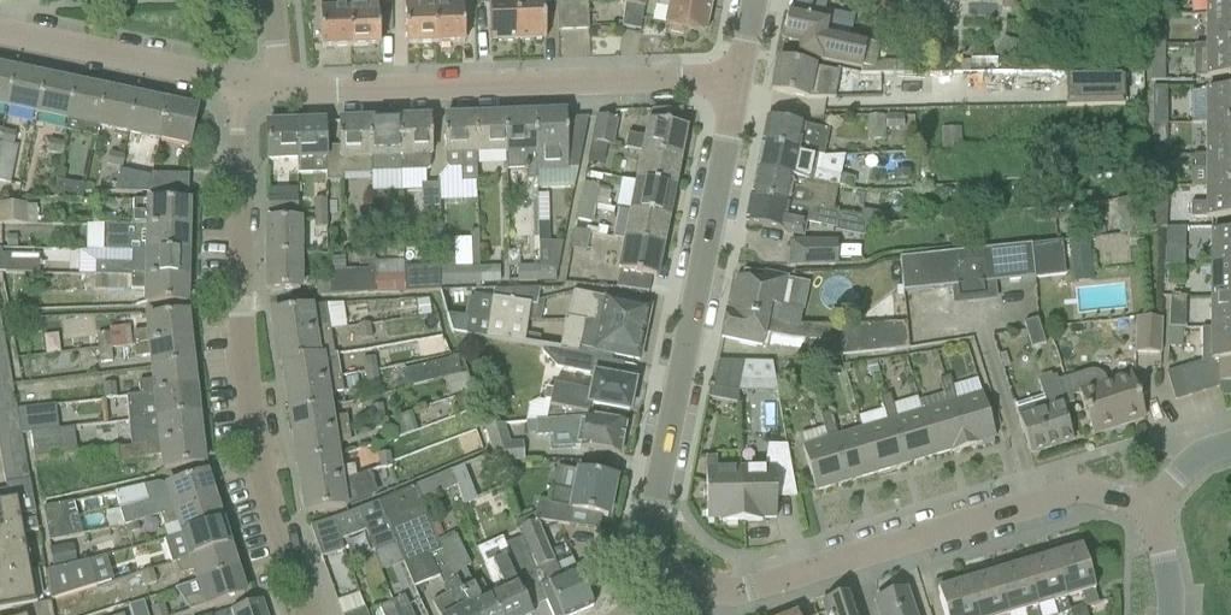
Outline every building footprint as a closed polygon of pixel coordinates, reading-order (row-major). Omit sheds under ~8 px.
[(349,8),(336,9),(335,0),(319,0),(321,49),(350,48),(349,8)] [(378,0),(348,0),(349,8),(350,48),(379,47),(378,0)] [(489,2),(490,43),(518,42),(516,1),(516,0),(489,0),(489,2)] [(516,1),(518,42),(545,41),(544,4),(556,3),(556,0),(550,0),(543,0),(516,1)] [(625,2),(625,5),(644,9),(645,0),(626,0),(625,2)] [(672,0),(660,0),(658,7),(668,9),(665,26),(669,27),(668,34),(683,37),(684,30),(705,34),(710,8),(672,0)] [(887,5),(872,4),(871,26),(907,28),(908,20),(939,22),(940,0),(888,0),(887,5)] [(1018,2),(1027,14),(1035,8),(1029,0),(1021,0),(1018,2)] [(1205,15),(1230,15),(1230,0),(1205,0),(1205,15)] [(587,2),(556,4),(557,32),(589,31),(587,2)] [(464,44),(463,4),(433,5),(435,45),(464,44)] [(435,45),(433,5),(404,6),(406,46),(435,45)] [(625,5),(620,29),(639,32),(644,9),(625,5)] [(787,14),(782,40),(800,44),(797,57),(860,70),(860,68),(865,43),(826,35),(829,23),(787,14)] [(1205,15),(1205,47),(1230,47),(1230,15),(1205,15)] [(1148,47),(1161,47),(1160,28),(1148,28),(1148,47)] [(1010,41),(1002,59),(1010,63),(1019,46),(1010,41)] [(1161,47),(1148,47),(1149,66),(1161,66),(1161,47)] [(1205,47),(1194,47),(1194,78),(1230,79),(1230,47),(1205,47)] [(839,74),(778,61),(771,93),(807,100),(834,100),(839,74)] [(6,108),(14,73),(0,70),(0,107),(6,108)] [(44,79),(14,73),(6,108),(37,114),(44,79)] [(1066,107),(1128,107),(1127,74),(1066,74),(1066,107)] [(953,75),(905,75),(905,93),(934,93),(934,89),(953,89),(953,75)] [(44,79),(37,114),(67,121),(74,85),(44,79)] [(74,85),(67,121),(82,124),(80,136),(95,139),(97,127),(105,92),(74,85)] [(105,92),(97,127),(128,134),(135,98),(105,92)] [(1205,93),(1192,93),(1191,124),(1205,124),(1230,124),(1230,93),(1205,93)] [(165,105),(135,98),(128,134),(158,140),(165,105)] [(196,111),(165,105),(158,140),(189,146),(196,111)] [(1166,124),(1166,105),(1152,105),(1152,124),(1166,124)] [(577,169),(581,150),(587,119),(565,119),(565,115),(534,116),(536,171),(577,169)] [(536,171),(534,116),(504,117),(505,155),(506,171),(523,170),(524,175),(526,174),(526,181),(536,181),(536,173),(536,171)] [(505,155),(504,117),(474,118),(476,156),(505,155)] [(902,130),(902,117),(886,117),(885,130),(902,130)] [(476,156),(474,118),(444,120),(444,136),(443,136),(443,141),(445,141),(446,165),(449,170),(461,170),(461,182),(477,182),(476,156)] [(595,118),(590,144),(607,147),(611,148),(616,122),(595,118)] [(867,118),(867,142),(884,142),(884,118),(867,118)] [(823,158),(829,131),(803,126),(803,127),(766,119),(761,146),(823,158)] [(429,120),(399,121),(400,159),(400,173),(426,172),(429,169),(429,158),(431,158),(430,141),(431,141),(431,136),(430,136),(429,120)] [(400,159),(399,121),(369,122),(371,173),(386,173),(390,177),(393,173),(400,173),(400,159)] [(339,148),(325,149),(325,159),(326,183),(342,182),(342,176),(370,175),(370,173),(371,173),(369,122),(338,123),(339,139),(338,139),(338,144),(339,144),(339,148)] [(643,153),(679,160),(685,130),(669,127),(669,126),(664,125),(664,126),(648,123),(645,139),(627,136),(625,150),(643,153)] [(325,159),(325,149),(324,124),(295,125),(296,160),(297,160),(297,175),(311,175),(310,160),(325,159)] [(1152,124),(1152,144),(1162,144),(1166,144),(1166,124),(1152,124)] [(1205,124),(1205,156),(1230,156),(1230,124),(1205,124)] [(296,160),(295,125),(266,126),(267,161),(296,160)] [(941,150),(961,149),(960,129),(940,131),(941,150)] [(0,138),(0,183),(9,185),(17,148),(13,147),(16,134),(1,131),(0,138)] [(60,157),(62,145),(49,142),(46,154),(60,157)] [(607,147),(590,144),(587,162),(603,165),(607,147)] [(761,146),(755,172),(816,185),(838,188),(839,176),(820,172),(823,158),(761,146)] [(643,153),(637,182),(673,190),(679,160),(643,153)] [(124,157),(108,154),(106,166),(121,170),(124,157)] [(1205,156),(1194,156),(1194,171),(1205,171),(1205,188),(1230,188),(1230,156),(1205,156)] [(1161,169),(1145,169),(1144,169),(1144,172),(1144,188),(1161,188),(1161,169)] [(146,195),(150,179),(120,172),(114,194),(146,195)] [(816,185),(755,172),(750,198),(787,206),(787,207),(806,211),(832,216),(838,188),(816,185)] [(151,176),(150,179),(146,195),(188,196),(188,177),(151,176)] [(50,200),(81,200),(84,188),(54,182),(50,200)] [(637,182),(631,212),(667,219),(673,190),(637,182)] [(583,184),(579,203),(595,206),(599,187),(583,184)] [(425,186),(421,186),(421,192),(422,220),(439,219),(438,185),(425,186)] [(1161,207),(1161,188),(1144,188),(1145,207),(1158,207),(1161,207)] [(1205,205),(1190,205),(1190,220),(1230,220),(1230,188),(1205,188),(1205,205)] [(296,213),(296,197),(285,197),(278,201),(267,201),(267,211),(274,210),(274,213),(296,213)] [(782,235),(802,239),(804,225),(835,231),(838,218),(832,216),(806,211),(787,207),(787,206),(750,198),(744,225),(783,233),(782,235)] [(314,215),(326,215),(326,201),(314,201),(314,215)] [(132,215),(132,227),(187,229),(188,203),(144,202),(144,215),(132,215)] [(595,206),(579,203),(576,222),(591,225),(595,206)] [(25,228),(26,207),(0,207),(0,227),(25,228)] [(596,207),(595,212),(613,215),(614,210),(596,207)] [(667,219),(631,212),(625,241),(661,248),(667,219)] [(326,229),(326,215),(314,215),(314,230),(326,229)] [(267,257),(299,257),(299,222),(266,222),(267,257)] [(187,229),(132,227),(106,227),(106,252),(131,253),(186,254),(187,229)] [(597,227),(596,235),(606,237),(607,229),(597,227)] [(570,250),(586,253),(589,234),(573,231),(570,250)] [(440,260),(441,287),(472,286),(472,288),(480,288),(478,232),(469,232),(469,241),(453,241),(454,251),(440,251),(441,260),(440,260)] [(1230,266),(1230,235),(1209,235),(1209,266),(1230,266)] [(6,237),(6,250),(17,250),(17,237),(6,237)] [(661,248),(625,241),(616,288),(648,294),(651,277),(655,278),(661,248)] [(541,283),(555,283),(562,243),(538,243),(539,267),(540,267),(541,283)] [(835,266),(836,244),(789,243),(789,265),(835,266)] [(1060,243),(1030,247),(1034,279),(1064,277),(1060,243)] [(1072,269),(1091,267),(1089,244),(1070,246),(1072,269)] [(1034,279),(1030,247),(899,260),(902,293),(956,288),(957,301),(976,299),(976,293),(983,293),(982,285),(1034,279)] [(1185,248),(1182,248),(1169,248),(1169,267),(1185,267),(1185,248)] [(0,251),(0,274),(38,275),(39,257),(1,256),(0,251)] [(94,264),(94,277),(106,277),(131,278),(186,279),(186,254),(131,253),(131,265),(94,264)] [(299,291),(299,257),(267,257),(267,291),(299,291)] [(1209,266),(1209,299),(1230,299),(1230,266),(1209,266)] [(403,268),(404,294),(440,292),(438,267),(403,268)] [(517,284),(541,283),(540,267),(539,267),(517,268),(517,284)] [(1185,267),(1169,267),(1169,285),(1182,285),(1185,286),(1185,267)] [(499,269),(479,269),(480,285),(500,285),(499,269)] [(330,298),(375,295),(374,271),(329,273),(330,298)] [(733,311),(766,318),(768,306),(780,308),(786,279),(764,275),(762,284),(736,279),(732,302),(735,303),(733,311)] [(392,276),(375,277),(375,295),(393,294),(393,292),(392,276)] [(106,277),(94,277),(94,291),(106,292),(106,277)] [(186,279),(131,278),(130,290),(145,291),(145,304),(185,305),(186,279)] [(328,284),(315,284),(316,298),(328,298),(328,284)] [(471,300),(466,337),(523,346),(527,323),(529,307),(536,308),(539,291),(508,292),(493,292),(491,300),(472,297),(471,300)] [(566,321),(566,322),(567,322),(585,325),(580,349),(581,350),(638,361),(644,334),(649,309),(575,294),(569,321),(566,321)] [(1181,330),(1181,329),(1184,329),(1184,299),(1168,299),(1168,330),(1181,330)] [(1209,299),(1209,330),(1230,330),(1230,299),(1209,299)] [(428,301),(416,302),(418,318),(430,316),(428,301)] [(329,332),(325,306),(271,314),(275,340),(329,332)] [(766,318),(733,311),(733,314),(726,312),(721,339),(760,347),(762,335),(788,341),(806,341),(807,360),(909,350),(907,325),(835,328),(791,327),(765,321),(766,318)] [(148,332),(132,334),(134,346),(188,340),(186,315),(146,319),(148,332)] [(1134,354),(1160,355),(1162,320),(1135,319),(1134,354)] [(1045,344),(1037,321),(1023,325),(1031,349),(1045,344)] [(369,325),(357,327),(359,341),(371,340),(369,325)] [(1181,330),(1168,330),(1168,349),(1181,349),(1181,330)] [(1209,330),(1201,330),(1201,363),(1209,360),(1217,388),(1218,388),(1217,383),(1230,383),(1230,330),(1209,330)] [(329,332),(275,340),(278,364),(317,358),(333,356),(329,332)] [(109,335),(96,336),(97,350),(111,348),(110,342),(109,335)] [(191,365),(188,340),(134,346),(135,359),(150,357),(152,369),(191,365)] [(443,345),(430,348),(431,359),(445,356),(443,345)] [(112,364),(111,349),(111,348),(97,350),(99,365),(112,364)] [(543,349),(542,354),(556,368),(589,375),(592,358),(543,349)] [(6,351),(0,352),(0,367),(8,365),(6,351)] [(336,355),(333,356),(317,358),(278,364),(279,365),(282,365),(286,388),(340,380),(336,355)] [(365,375),(376,373),(374,359),(362,361),(365,375)] [(456,360),(401,373),(405,390),(460,377),(456,360)] [(1209,360),(1201,363),(1195,365),(1203,392),(1217,388),(1209,360)] [(739,382),(743,363),(717,363),(712,388),(737,393),(739,382)] [(743,363),(739,382),(775,384),(772,364),(743,363)] [(0,367),(0,382),(11,380),(8,365),(0,367)] [(191,365),(152,369),(153,381),(138,383),(139,396),(194,390),(191,365)] [(785,385),(794,370),(786,365),(777,380),(785,385)] [(1195,365),(1181,369),(1190,396),(1203,392),(1195,365)] [(1190,396),(1181,369),(1166,373),(1174,401),(1190,396)] [(1144,418),(1131,375),(1108,382),(1106,379),(1102,375),(1093,372),(1091,372),(1065,380),(1070,398),(1079,395),(1092,435),(1144,418)] [(376,373),(365,375),(367,389),(379,387),(376,373)] [(552,387),(548,404),(537,401),(528,406),(525,423),(533,423),(587,418),(589,405),(627,413),(634,384),(593,376),(589,395),(552,387)] [(1044,402),(1015,412),(1029,455),(1072,441),(1061,408),(1072,404),(1070,398),(1065,380),(1057,382),(1055,377),(1038,383),(1044,402)] [(357,378),(345,380),(347,394),(359,392),(357,378)] [(942,393),(952,390),(949,378),(943,379),(939,381),(942,393)] [(0,382),(0,397),(13,394),(11,380),(0,382)] [(342,393),(340,380),(286,388),(290,414),(329,408),(327,395),(342,393)] [(101,385),(103,400),(117,399),(115,384),(101,385)] [(139,396),(125,398),(128,423),(137,422),(142,421),(197,415),(194,390),(139,396)] [(946,405),(921,412),(934,457),(951,452),(951,453),(954,452),(959,451),(965,449),(951,403),(956,402),(952,390),(942,393),(946,405)] [(13,394),(0,397),(0,412),(16,409),(13,394)] [(981,394),(956,402),(951,403),(965,449),(970,447),(975,446),(978,445),(978,444),(995,438),(981,394)] [(464,396),(454,399),(459,415),(469,412),(464,396)] [(883,411),(893,408),(889,396),(884,397),(879,399),(883,411)] [(30,434),(57,430),(54,407),(16,410),(19,424),(21,435),(30,434)] [(382,407),(370,408),(371,414),(372,423),(384,421),(382,407)] [(331,420),(329,408),(290,414),(293,438),(348,430),(346,418),(331,420)] [(886,423),(862,430),(875,474),(895,468),(899,467),(905,465),(891,421),(896,420),(893,408),(883,411),(886,423)] [(0,412),(0,427),(19,424),(16,410),(16,409),(0,412)] [(921,412),(896,420),(891,421),(905,465),(910,464),(915,462),(934,457),(921,412)] [(823,429),(833,426),(830,414),(825,415),(820,417),(823,429)] [(137,422),(128,423),(130,447),(145,446),(200,440),(197,415),(142,421),(137,422)] [(587,418),(533,423),(534,437),(552,436),(552,434),(583,431),(579,448),(619,456),(623,436),(619,436),(621,425),(586,418),(587,418)] [(385,429),(384,421),(372,423),(373,424),(374,431),(385,429)] [(21,435),(19,424),(0,427),(0,442),(21,438),(21,435)] [(495,464),(513,463),(523,462),(521,443),(509,445),(504,425),(483,427),(492,456),(495,464)] [(823,429),(827,441),(801,448),(815,492),(835,486),(840,485),(845,483),(832,439),(837,438),(833,426),(823,429)] [(30,434),(33,460),(76,455),(74,429),(57,430),(30,434)] [(348,430),(293,438),(297,463),(336,457),(335,445),(350,443),(348,430)] [(862,430),(837,438),(832,439),(845,483),(850,482),(855,480),(875,474),(862,430)] [(0,442),(0,457),(24,453),(21,438),(0,442)] [(147,461),(146,458),(162,457),(163,470),(203,465),(200,440),(145,446),(130,447),(109,450),(111,465),(147,461)] [(764,469),(740,469),(737,523),(761,522),(761,520),(775,519),(775,490),(792,489),(794,499),(796,498),(786,447),(767,446),(764,469)] [(24,453),(0,457),(0,458),(2,471),(26,467),(24,453)] [(392,469),(391,464),(390,454),(377,456),(379,471),(392,469)] [(338,469),(336,457),(297,463),(301,487),(355,481),(354,467),(338,469)] [(717,470),(716,459),(705,459),(705,470),(706,521),(720,520),(720,523),(737,523),(740,469),(717,470)] [(26,467),(2,471),(5,486),(29,482),(26,467)] [(451,473),(456,487),(462,507),(474,503),(463,468),(451,473)] [(614,480),(574,472),(570,494),(552,490),(550,505),(537,503),(533,523),(536,522),(568,527),(571,511),(607,518),(614,480)] [(456,487),(451,473),(417,487),(422,501),(456,487)] [(205,475),(167,487),(157,484),(143,489),(147,502),(119,511),(124,527),(136,523),(160,516),(212,499),(205,475)] [(355,481),(301,487),(305,513),(344,507),(362,500),(359,491),(357,491),(355,481)] [(30,487),(0,492),(0,613),(11,611),(12,614),(52,614),(50,603),(36,606),(17,500),(32,497),(30,487)] [(377,503),(394,545),(413,588),(438,578),(447,594),(431,604),(437,614),(473,614),(449,569),(438,542),(436,543),(420,502),(422,501),(417,487),(414,488),(377,503)] [(212,499),(160,516),(163,528),(178,523),(182,535),(220,523),(212,499)] [(377,503),(357,510),(364,532),(373,553),(394,545),(377,503)] [(68,504),(42,509),(48,542),(76,537),(68,504)] [(357,510),(333,519),(341,541),(364,532),(357,510)] [(333,519),(309,527),(320,559),(344,551),(341,541),(333,519)] [(517,530),(520,540),(525,556),(534,576),(551,614),(575,614),(592,608),(576,571),(560,578),(536,522),(533,523),(533,524),(517,530)] [(139,532),(136,523),(124,527),(126,536),(139,532)] [(220,523),(182,535),(186,547),(171,552),(175,564),(228,547),(220,523)] [(473,614),(505,614),(495,593),(495,594),(489,596),(481,582),(473,586),(463,570),(469,566),(455,537),(454,538),(453,536),(444,540),(438,542),(449,569),(473,614)] [(484,568),(495,594),(495,593),(505,614),(530,614),(516,584),(534,576),(525,556),(520,540),(505,546),(510,557),(484,568)] [(72,545),(50,550),(53,568),(76,563),(72,545)] [(1060,545),(1048,548),(1068,613),(1069,613),(1065,598),(1080,593),(1085,608),(1098,604),(1081,548),(1080,549),(1080,551),(1063,556),(1060,545)] [(235,571),(228,547),(175,564),(179,576),(193,571),(197,583),(235,571)] [(1048,548),(1047,549),(1050,560),(1035,564),(1031,554),(1020,557),(1035,607),(1036,607),(1052,602),(1056,614),(1062,614),(1068,613),(1048,548)] [(990,566),(993,577),(995,576),(1006,614),(1009,614),(1023,611),(1025,614),(1039,614),(1036,607),(1035,607),(1023,568),(1022,568),(1006,573),(1002,562),(992,565),(990,566)] [(88,563),(46,573),(51,602),(96,588),(88,563)] [(155,585),(151,571),(140,574),(144,588),(155,585)] [(197,583),(182,588),(190,612),(243,595),(235,571),(197,583)] [(961,574),(965,585),(967,585),(976,614),(1006,614),(995,576),(993,577),(977,581),(974,571),(964,574),(961,574)] [(933,583),(937,598),(938,598),(943,614),(976,614),(967,585),(965,585),(949,590),(946,579),(933,583)] [(912,614),(905,592),(896,594),(893,593),(885,596),(883,599),(874,602),(879,614),(913,614),(912,614)] [(364,610),(359,595),(336,603),(341,614),(366,614),(364,610)] [(822,604),(826,614),(856,614),(849,595),(822,604)] [(396,614),(411,614),(403,597),(391,603),(396,614)] [(130,614),(146,614),(142,602),(128,607),(130,614)] [(230,611),(231,614),(264,614),(260,602),(230,611)] [(391,603),(378,609),(381,614),(396,614),(391,603)]
